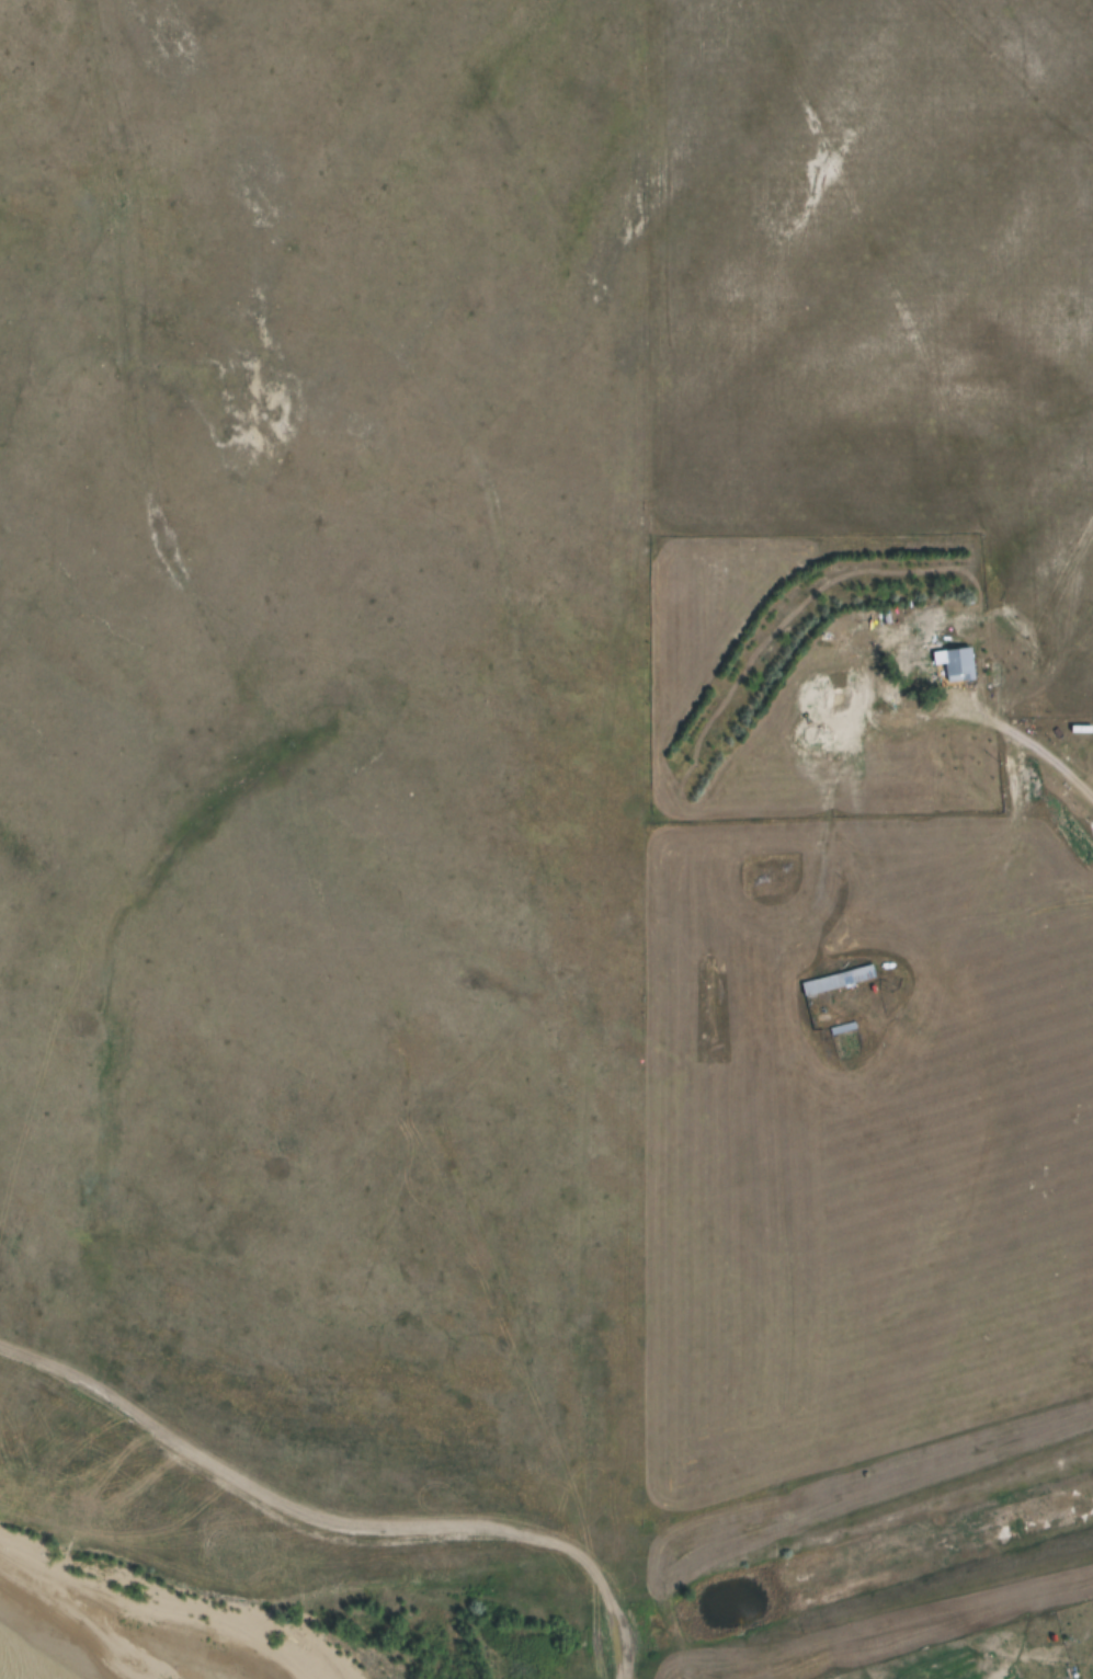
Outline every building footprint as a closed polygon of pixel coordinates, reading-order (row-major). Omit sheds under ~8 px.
[(962,646),(937,658),(950,685),(975,673),(962,646)] [(775,879),(775,866),(757,866),(757,879),(775,879)] [(873,980),(870,966),(799,983),(802,996),(873,980)]
